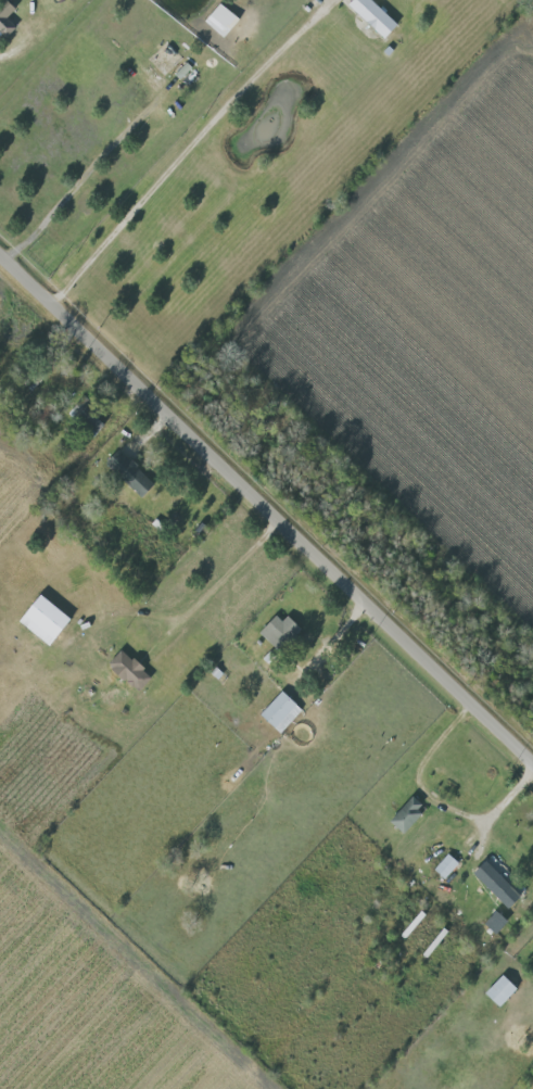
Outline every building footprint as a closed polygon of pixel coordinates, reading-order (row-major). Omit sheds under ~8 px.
[(19,28),(9,17),(18,9),(10,0),(8,0),(0,7),(0,29),(7,38),(19,28)] [(387,40),(401,25),(374,0),(356,0),(350,6),(387,40)] [(157,486),(122,449),(108,462),(143,499),(157,486)] [(52,647),(75,621),(46,595),(22,621),(52,647)] [(285,621),(279,615),(262,634),(282,653),(305,630),(291,616),(285,621)] [(141,693),(155,677),(125,649),(110,664),(141,693)] [(282,734),(304,710),(284,692),(262,715),(282,734)] [(392,821),(407,835),(429,812),(413,797),(392,821)] [(446,880),(461,864),(450,854),(435,870),(446,880)] [(511,910),(524,898),(489,860),(476,873),(511,910)] [(510,921),(498,911),(487,924),(499,935),(510,921)] [(481,994),(496,1007),(513,989),(498,975),(481,994)]
